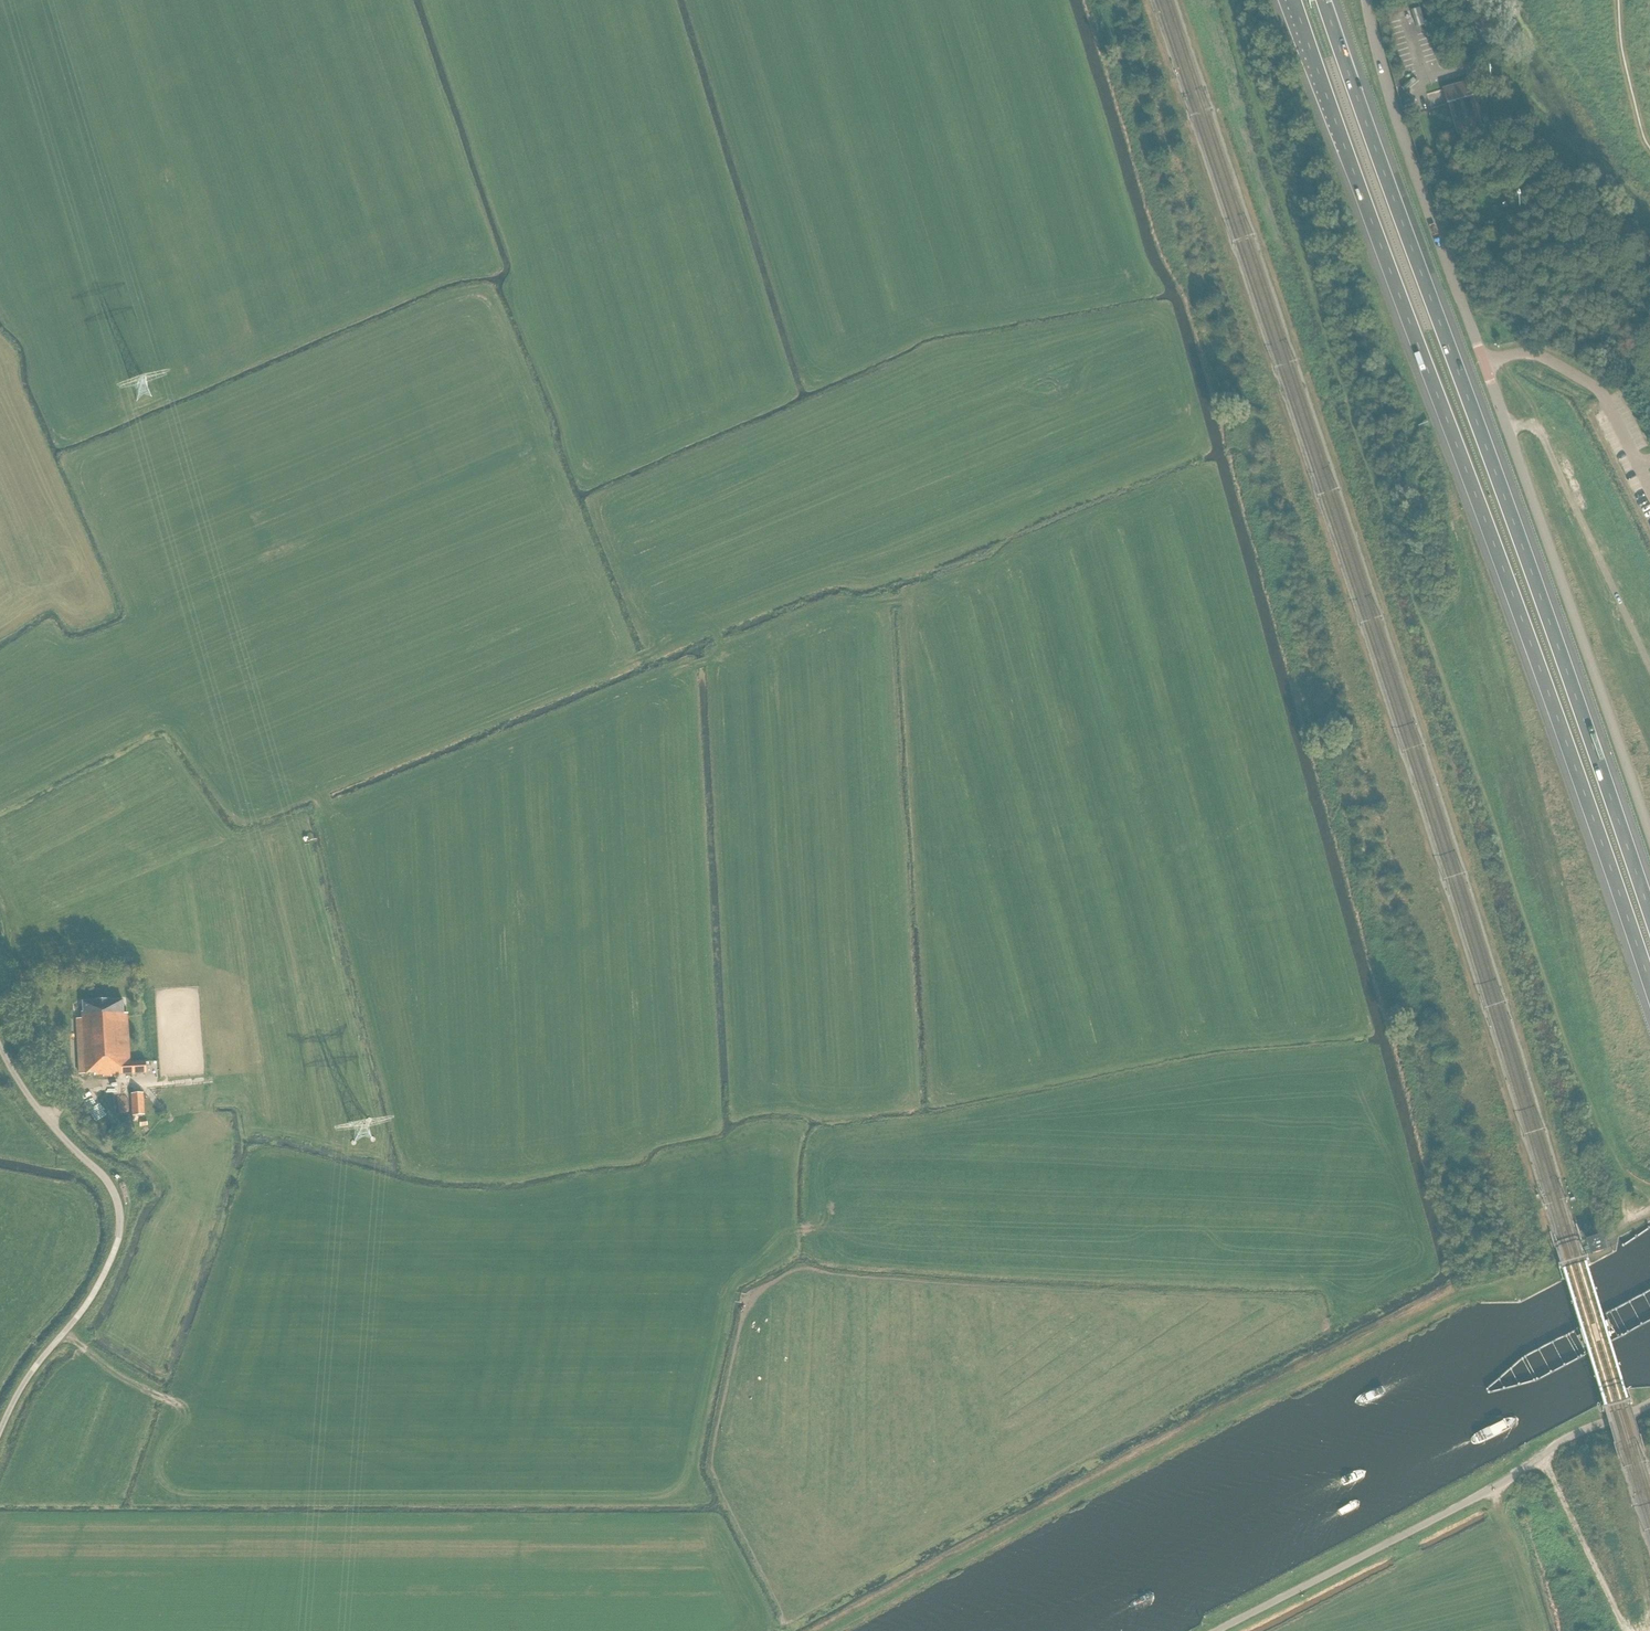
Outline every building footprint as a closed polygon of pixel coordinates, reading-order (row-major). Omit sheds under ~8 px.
[(1478,116),(1473,97),(1474,97),(1470,82),(1443,90),(1448,105),(1449,104),(1455,102),(1460,120),(1454,122),(1458,136),(1476,130),(1472,117),(1478,116)] [(106,1001),(106,1000),(96,1000),(96,1001),(82,1002),(82,1012),(81,1012),(81,1019),(76,1019),(79,1074),(94,1073),(94,1075),(145,1073),(145,1061),(129,1062),(127,1013),(122,1013),(122,1000),(106,1001)] [(132,1116),(145,1115),(143,1093),(131,1094),(132,1116)] [(1608,1320),(1576,1337),(1583,1349),(1614,1332),(1608,1320)]
